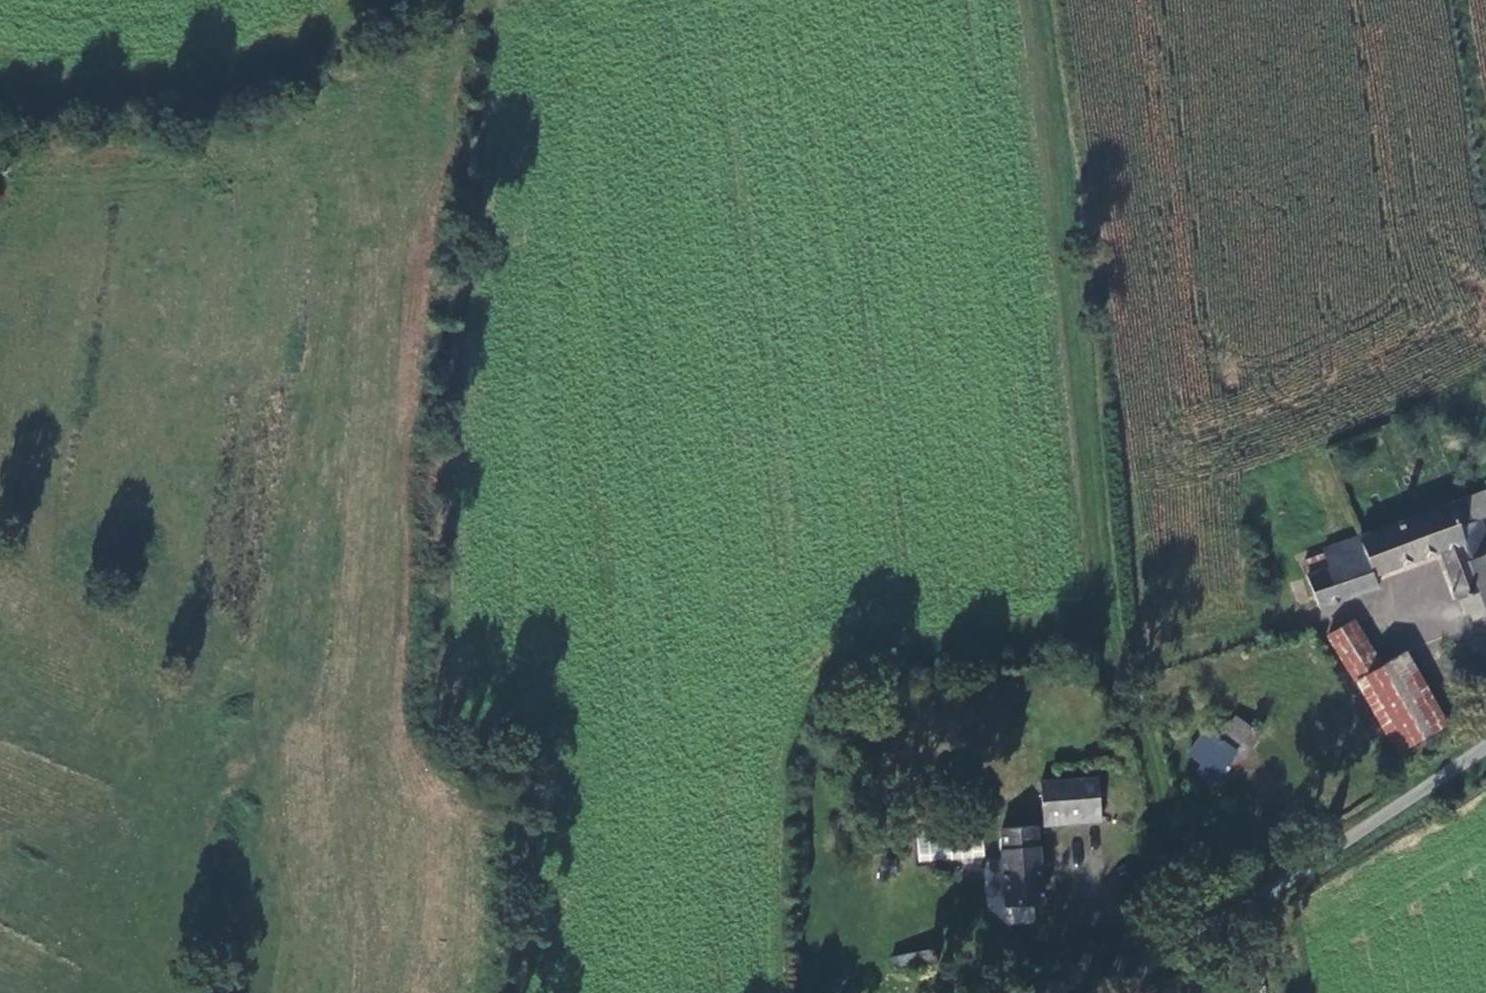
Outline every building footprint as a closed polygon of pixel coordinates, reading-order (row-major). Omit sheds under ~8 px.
[(1468,520),(1457,524),(1448,502),(1313,550),(1318,570),(1294,575),(1306,606),(1359,589),(1357,580),(1424,555),(1450,618),(1472,612),(1478,620),(1485,617),(1485,555),(1479,557),(1468,520)] [(1341,630),(1317,639),(1344,690),(1391,752),(1420,734),(1381,668),(1365,676),(1341,630)] [(1254,738),(1224,715),(1183,769),(1200,782),(1228,744),(1241,754),(1254,738)] [(1034,792),(1037,826),(1095,824),(1094,785),(1050,788),(1050,791),(1034,792)] [(1015,827),(996,829),(1000,908),(1034,906),(1029,828),(1015,827)] [(917,835),(916,859),(983,861),(984,837),(917,835)] [(926,941),(898,941),(899,956),(926,956),(926,941)]
